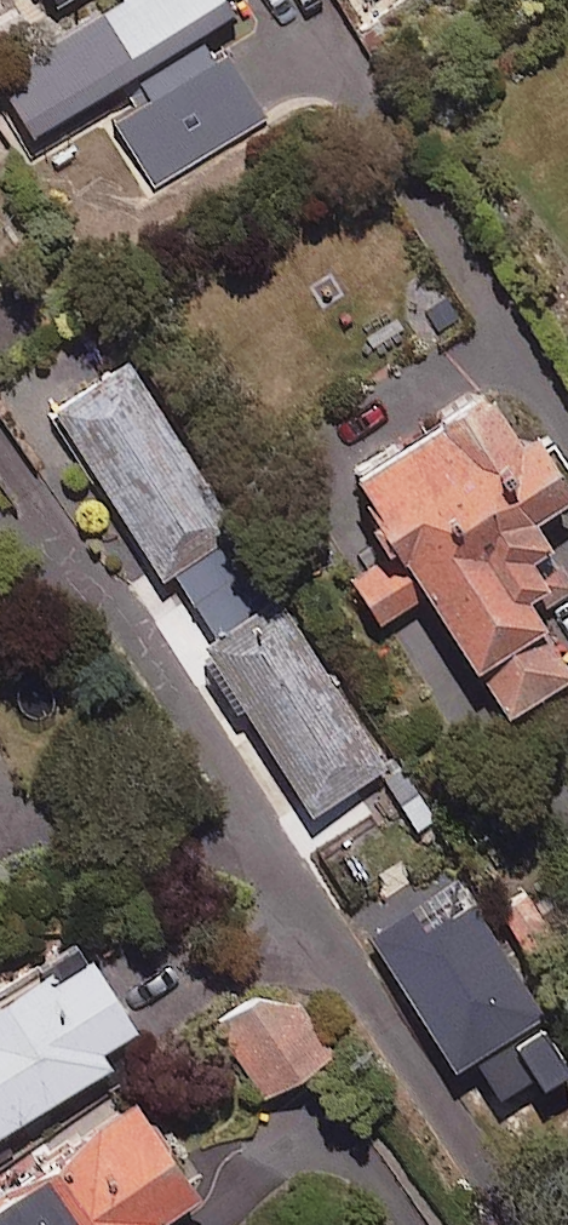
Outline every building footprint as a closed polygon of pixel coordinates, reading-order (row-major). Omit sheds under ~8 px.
[(0,66),(0,79),(27,125),(228,4),(225,0),(110,0),(0,66)] [(216,58),(202,36),(132,79),(143,96),(114,114),(157,186),(268,118),(228,51),(216,58)] [(385,759),(126,359),(51,408),(153,565),(166,556),(221,642),(211,649),(312,806),(385,759)] [(530,605),(567,581),(567,516),(554,493),(567,484),(567,482),(530,422),(515,432),(482,380),(342,469),(390,546),(348,572),(376,616),(424,585),(503,709),(567,667),(567,665),(530,605)] [(528,884),(492,905),(527,964),(563,942),(528,884)] [(38,955),(0,980),(0,1121),(102,1055),(93,1042),(129,1018),(74,932),(38,955)] [(331,1052),(275,974),(212,1019),(267,1097),(331,1052)] [(130,1095),(0,1184),(0,1224),(143,1224),(195,1190),(130,1095)]
